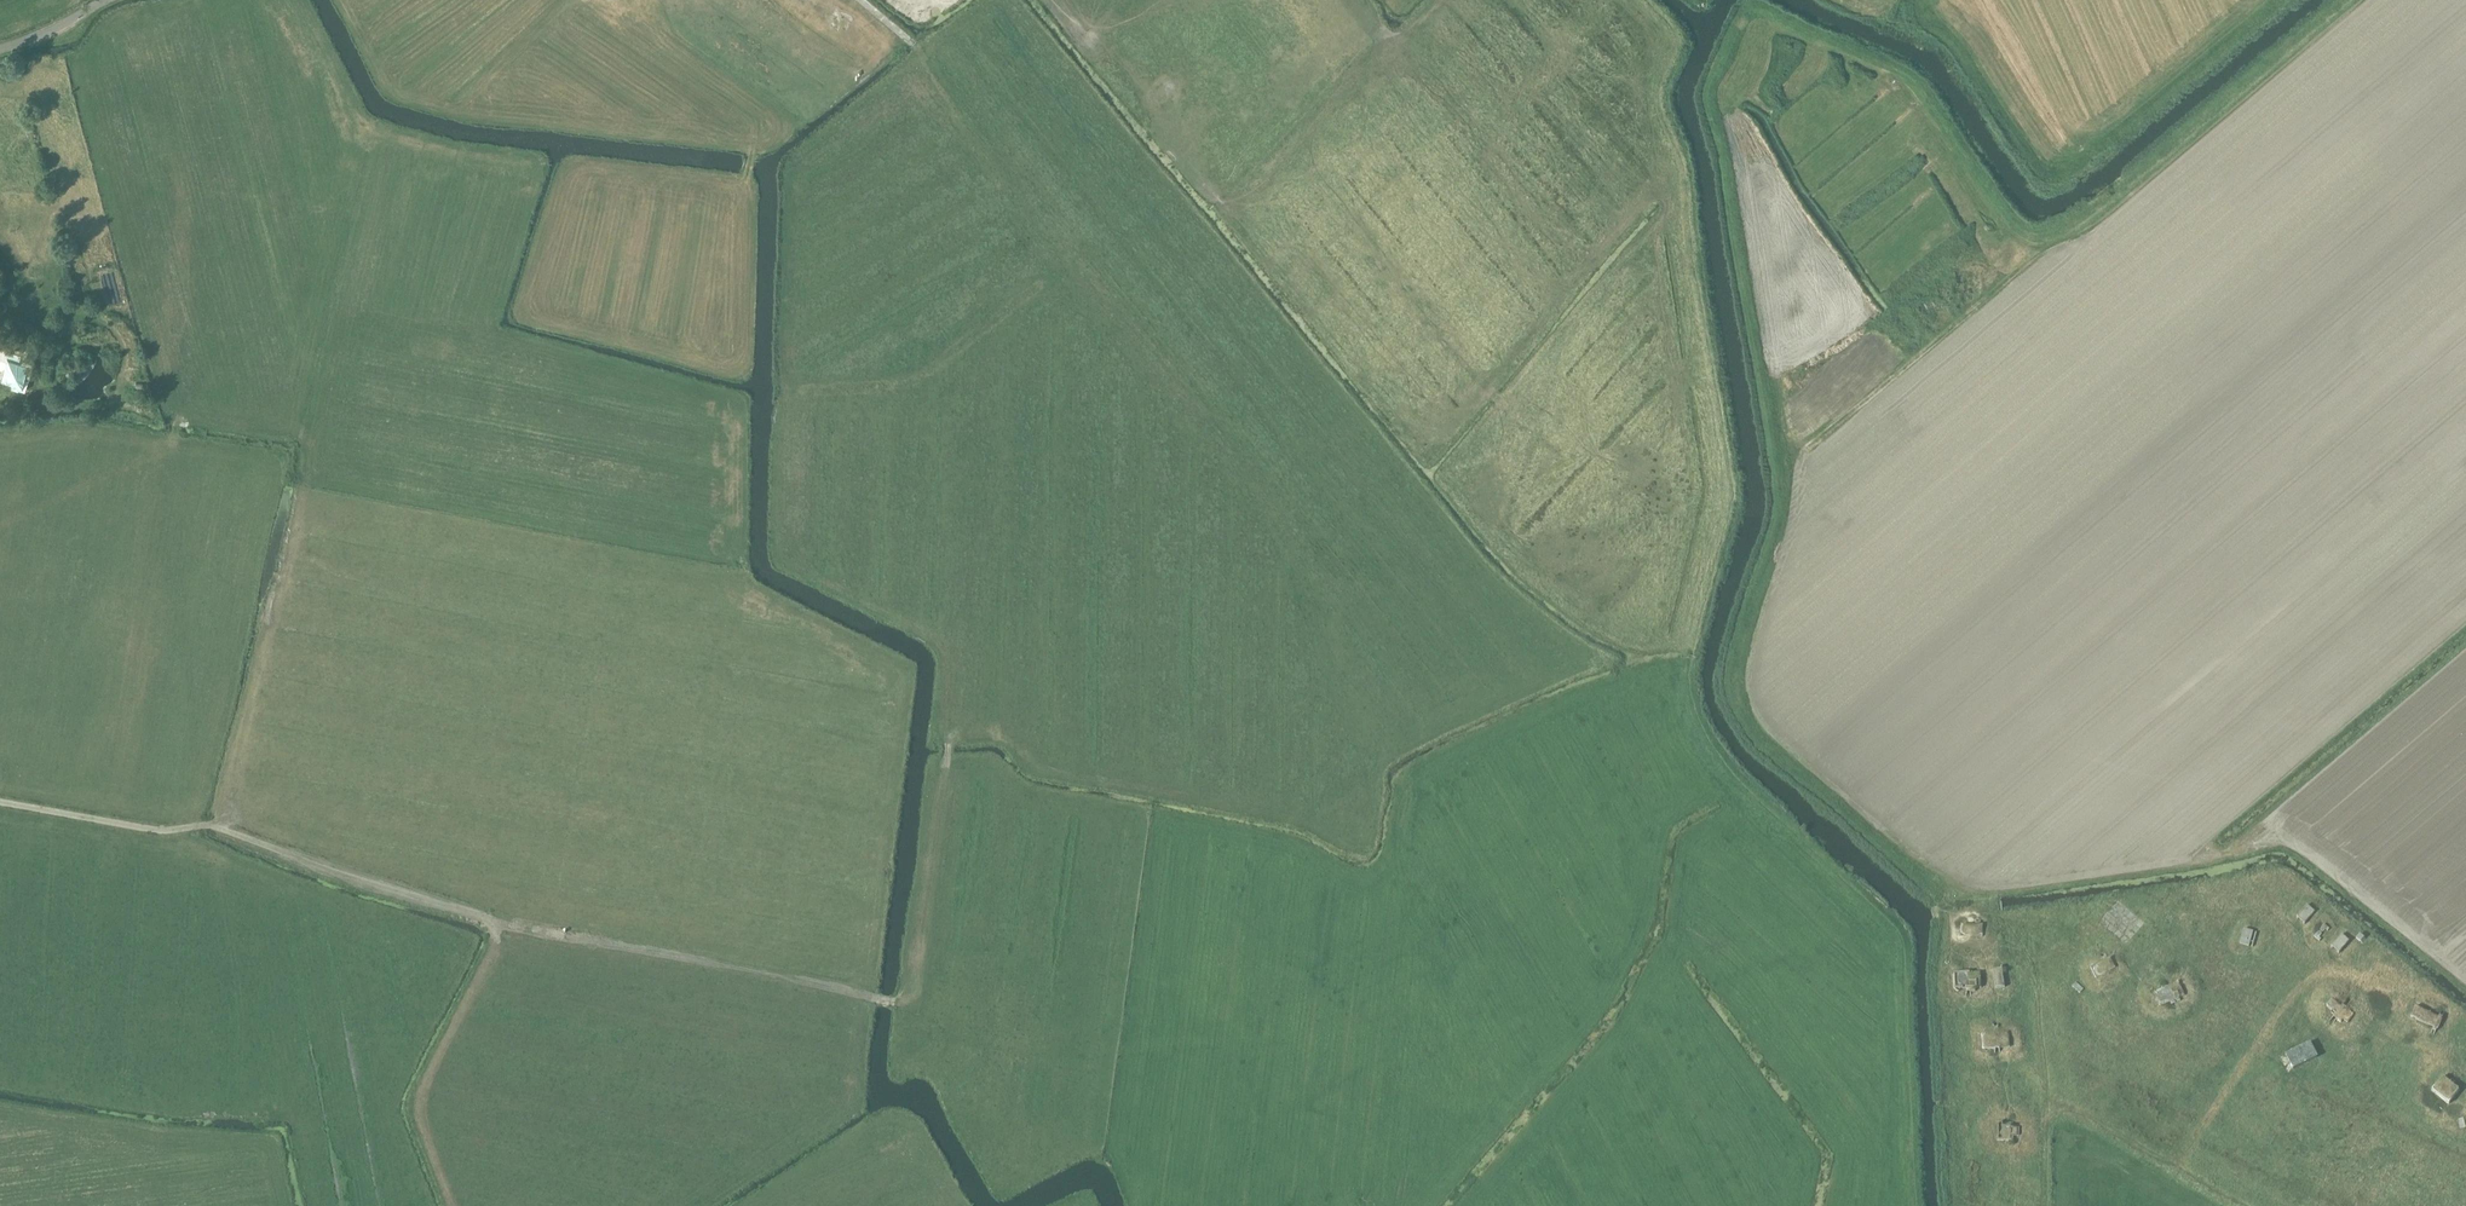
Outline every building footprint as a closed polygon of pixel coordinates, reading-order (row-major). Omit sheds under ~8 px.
[(3,371),(1,380),(13,383),(12,387),(26,391),(29,378),(24,377),(27,364),(18,362),(20,354),(0,350),(0,371),(3,371)] [(2146,926),(2118,902),(2100,923),(2128,947),(2146,926)] [(2302,920),(2309,927),(2319,914),(2312,908),(2302,920)] [(1987,938),(1987,926),(1986,926),(1986,922),(1985,922),(1985,924),(1982,924),(1982,922),(1981,922),(1981,926),(1963,926),(1962,930),(1962,931),(1962,938),(1987,938)] [(2328,932),(2329,931),(2332,934),(2334,931),(2327,926),(2325,929),(2325,930),(2324,930),(2324,931),(2323,932),(2323,933),(2324,933),(2324,934),(2325,934),(2325,935),(2326,935),(2327,934),(2328,934),(2328,933),(2328,932)] [(2258,934),(2248,931),(2243,945),(2254,949),(2255,944),(2257,945),(2256,949),(2260,935),(2257,944),(2255,943),(2258,934)] [(2320,936),(2319,937),(2317,939),(2323,944),(2325,942),(2322,939),(2323,939),(2324,938),(2325,937),(2325,936),(2324,935),(2324,934),(2323,934),(2322,934),(2321,934),(2321,935),(2320,935),(2320,936)] [(2359,941),(2366,946),(2370,942),(2363,937),(2359,941)] [(2335,950),(2343,956),(2353,944),(2346,938),(2335,950)] [(2121,969),(2115,958),(2114,959),(2112,955),(2111,956),(2112,957),(2109,959),(2109,957),(2108,957),(2110,961),(2096,968),(2098,972),(2097,972),(2097,974),(2098,973),(2101,979),(2121,969)] [(1984,975),(1975,975),(1976,969),(1975,969),(1974,975),(1972,975),(1970,969),(1969,969),(1971,975),(1962,975),(1961,976),(1961,989),(1962,990),(1962,991),(1962,992),(1963,992),(1963,993),(1965,993),(1966,992),(1967,992),(1967,991),(1967,990),(1971,990),(1971,994),(1971,998),(1972,998),(1972,994),(1974,994),(1975,998),(1976,998),(1975,994),(1980,994),(1980,990),(1984,990),(1984,975)] [(2007,970),(1998,971),(2000,990),(2009,989),(2008,976),(2010,976),(2011,976),(2011,975),(2012,975),(2013,975),(2013,974),(2007,975),(2007,972),(2013,971),(2012,971),(2012,970),(2011,970),(2012,971),(2010,971),(2010,970),(2009,970),(2009,971),(2008,970),(2007,970)] [(2180,984),(2171,988),(2171,982),(2170,983),(2171,988),(2169,989),(2165,985),(2164,985),(2168,989),(2160,993),(2159,995),(2165,1007),(2166,1007),(2167,1007),(2167,1008),(2168,1009),(2169,1009),(2170,1008),(2171,1007),(2171,1006),(2171,1005),(2175,1003),(2176,1006),(2178,1010),(2177,1006),(2179,1005),(2181,1009),(2182,1008),(2179,1005),(2184,1002),(2183,999),(2186,998),(2180,984)] [(2087,991),(2079,984),(2074,990),(2082,996),(2087,991)] [(2360,1018),(2356,1014),(2355,1013),(2355,1014),(2351,1010),(2355,1006),(2354,1005),(2351,1009),(2349,1007),(2352,1003),(2351,1002),(2348,1006),(2346,1006),(2338,1000),(2336,1000),(2331,1006),(2331,1008),(2335,1011),(2335,1012),(2334,1012),(2334,1013),(2334,1014),(2335,1015),(2336,1016),(2337,1016),(2338,1015),(2339,1015),(2339,1016),(2334,1022),(2335,1023),(2338,1019),(2341,1021),(2338,1025),(2338,1026),(2342,1022),(2346,1026),(2349,1023),(2353,1026),(2360,1018)] [(2440,1032),(2441,1032),(2446,1023),(2445,1023),(2449,1015),(2448,1015),(2445,1021),(2443,1020),(2446,1014),(2442,1021),(2434,1017),(2435,1016),(2434,1016),(2433,1016),(2420,1009),(2415,1020),(2436,1031),(2433,1036),(2434,1037),(2436,1033),(2438,1034),(2436,1038),(2440,1032)] [(2013,1034),(2004,1034),(2003,1025),(2002,1025),(2003,1029),(2000,1029),(1998,1025),(1997,1025),(2000,1034),(1989,1034),(1988,1036),(1988,1049),(1989,1050),(1989,1051),(1990,1052),(1991,1052),(1992,1052),(1993,1052),(1994,1051),(1994,1050),(1995,1050),(1995,1051),(1996,1051),(1996,1050),(2001,1050),(2000,1054),(2001,1054),(2001,1050),(2003,1050),(2004,1054),(2005,1054),(2004,1050),(2013,1050),(2013,1034)] [(2315,1046),(2290,1058),(2297,1072),(2321,1060),(2315,1046)] [(2442,1098),(2443,1097),(2452,1104),(2451,1105),(2453,1106),(2453,1105),(2456,1106),(2465,1093),(2464,1091),(2465,1090),(2463,1089),(2463,1090),(2460,1088),(2463,1084),(2462,1083),(2461,1085),(2458,1084),(2460,1082),(2459,1081),(2456,1085),(2453,1083),(2454,1082),(2453,1081),(2452,1082),(2449,1080),(2439,1094),(2441,1096),(2440,1097),(2442,1098)] [(2016,1125),(2004,1124),(2003,1143),(2015,1143),(2015,1147),(2016,1147),(2016,1144),(2018,1144),(2018,1147),(2019,1147),(2019,1143),(2020,1143),(2020,1136),(2026,1136),(2026,1128),(2020,1128),(2020,1125),(2019,1125),(2020,1119),(2019,1119),(2019,1123),(2016,1123),(2017,1119),(2016,1119),(2016,1125)]
